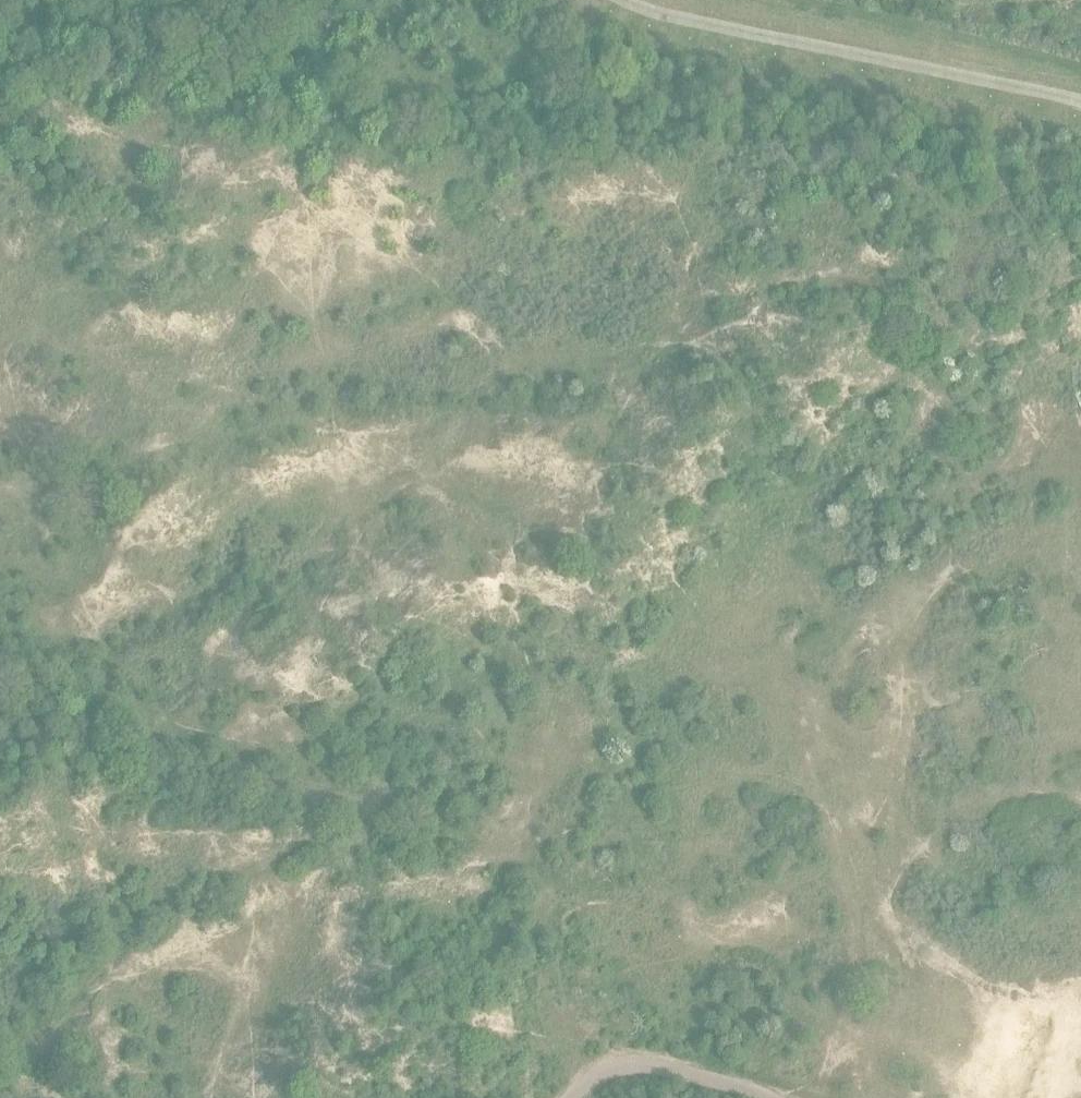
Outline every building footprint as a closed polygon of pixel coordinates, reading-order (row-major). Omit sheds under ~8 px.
[(1071,365),(1071,391),(1080,417),(1080,394),(1079,389),(1079,366),(1071,365)]
